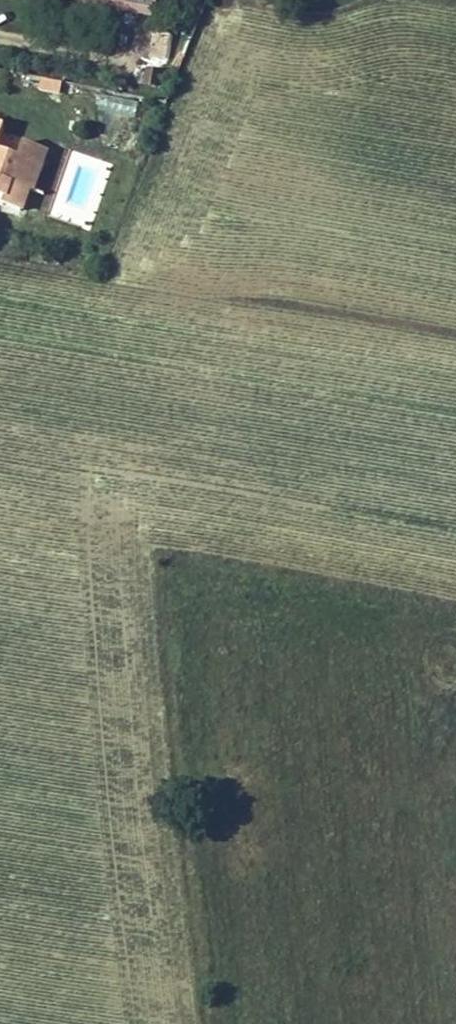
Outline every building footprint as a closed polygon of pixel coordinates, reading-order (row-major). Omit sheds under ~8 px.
[(88,0),(40,0),(112,14),(114,5),(88,0)] [(114,5),(112,14),(144,17),(144,21),(163,21),(166,0),(88,0),(114,5)] [(147,34),(147,60),(171,59),(170,33),(147,34)] [(1,195),(0,205),(19,210),(25,192),(31,193),(44,149),(21,145),(16,154),(0,150),(0,195),(1,195)]
